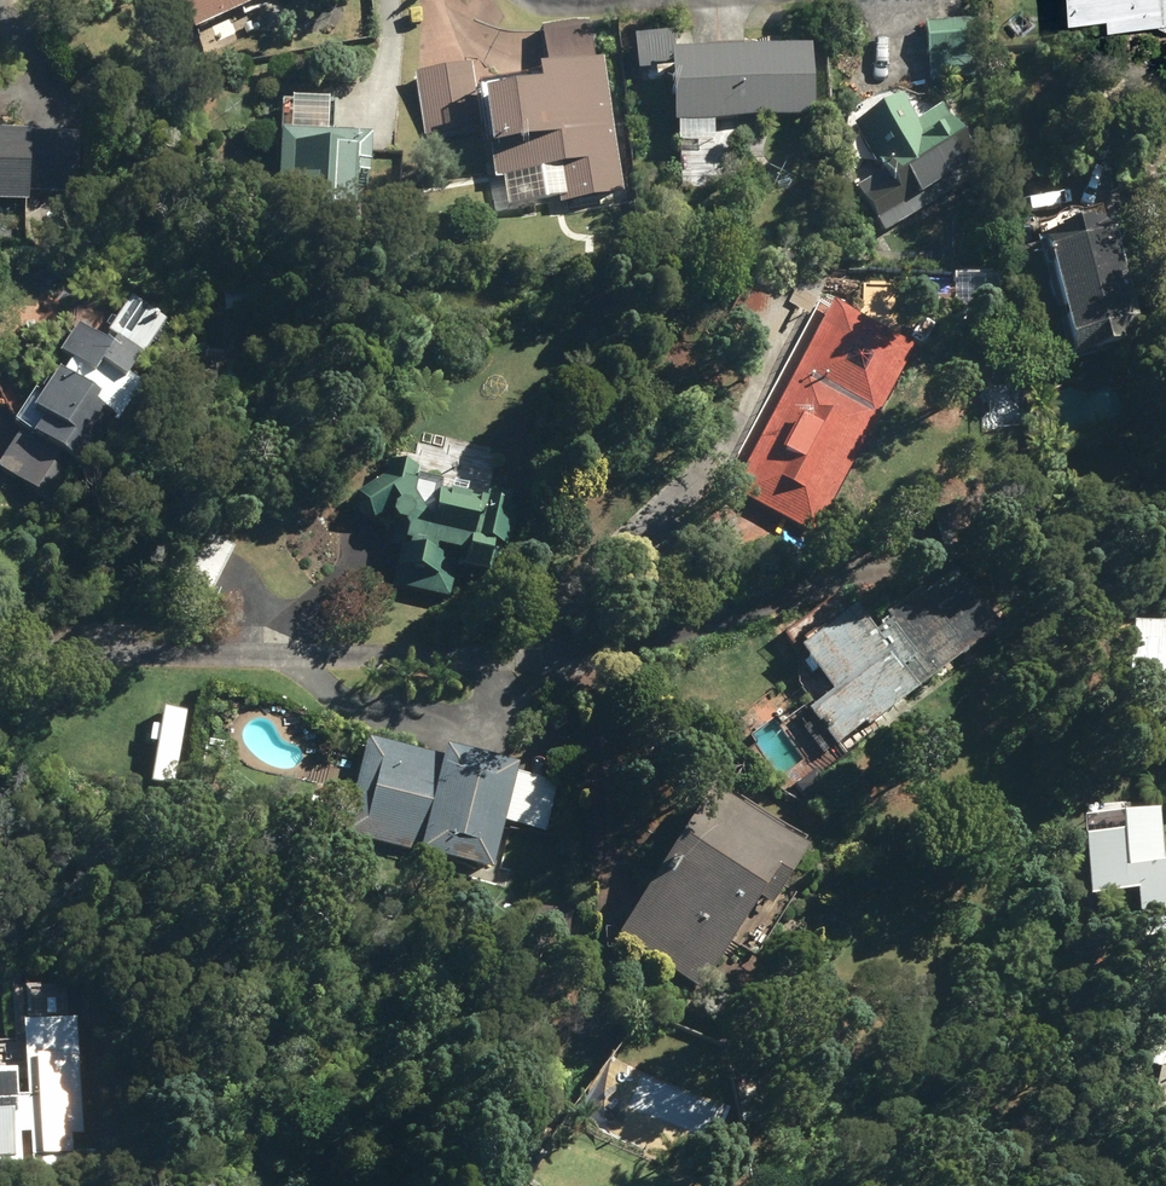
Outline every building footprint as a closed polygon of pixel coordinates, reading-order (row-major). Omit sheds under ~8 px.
[(195,22),(245,0),(185,0),(195,22)] [(1106,12),(1155,9),(1156,26),(1165,25),(1165,0),(1105,0),(1106,12)] [(924,20),(929,79),(980,74),(976,16),(924,20)] [(413,71),(425,134),(480,123),(489,175),(553,164),(560,200),(623,189),(603,56),(596,57),(587,19),(543,27),(549,59),(536,61),(540,77),(477,85),(472,59),(413,71)] [(679,118),(680,137),(716,136),(715,116),(816,113),(814,40),(672,45),(674,118),(679,118)] [(637,69),(640,94),(655,92),(655,86),(661,86),(660,82),(665,82),(663,66),(637,69)] [(856,184),(884,229),(983,168),(942,102),(917,116),(902,94),(855,124),(882,168),(856,184)] [(27,198),(27,190),(65,192),(66,131),(59,131),(59,127),(0,125),(0,198),(27,198)] [(371,131),(281,129),(279,186),(291,186),(290,209),(356,211),(357,165),(370,165),(371,131)] [(1063,330),(1070,358),(1144,339),(1113,216),(1014,241),(1038,337),(1063,330)] [(955,314),(1003,313),(1002,269),(954,270),(955,314)] [(721,334),(762,357),(790,305),(810,315),(823,290),(801,278),(794,290),(757,270),(721,334)] [(222,289),(224,307),(252,302),(250,285),(222,289)] [(56,502),(117,414),(120,416),(144,381),(129,371),(163,321),(127,297),(100,337),(74,319),(55,347),(71,358),(64,370),(58,366),(40,392),(34,388),(13,418),(21,424),(0,454),(0,464),(56,502)] [(780,541),(806,554),(915,343),(832,301),(733,491),(790,521),(780,541)] [(913,337),(924,344),(936,323),(924,317),(913,337)] [(429,513),(413,490),(420,466),(387,459),(384,471),(355,489),(373,519),(388,511),(395,524),(391,543),(402,545),(393,582),(449,597),(457,563),(487,570),(495,542),(501,543),(513,490),(490,485),(488,494),(481,493),(480,497),(439,486),(432,514),(429,513)] [(942,509),(958,564),(1009,549),(992,493),(942,509)] [(179,571),(217,586),(234,544),(196,529),(179,571)] [(803,645),(864,728),(1002,623),(958,566),(931,587),(927,583),(886,614),(891,619),(877,630),(856,605),(803,645)] [(1137,615),(1129,686),(1165,690),(1165,618),(1137,615)] [(443,755),(367,736),(344,829),(416,847),(415,849),(492,868),(505,821),(545,832),(558,781),(517,769),(518,762),(446,744),(443,755)] [(794,784),(810,805),(832,788),(815,767),(794,784)] [(619,932),(700,986),(759,894),(773,903),(808,847),(712,785),(619,932)] [(1165,859),(1161,806),(1123,809),(1124,827),(1086,829),(1090,893),(1137,889),(1140,940),(1165,938),(1165,859)] [(1143,1135),(1165,1141),(1165,1033),(1143,1135)] [(37,1056),(42,1152),(73,1151),(71,1134),(82,1133),(79,1053),(37,1056)] [(22,1163),(16,1072),(0,1073),(0,1164),(22,1163)]
